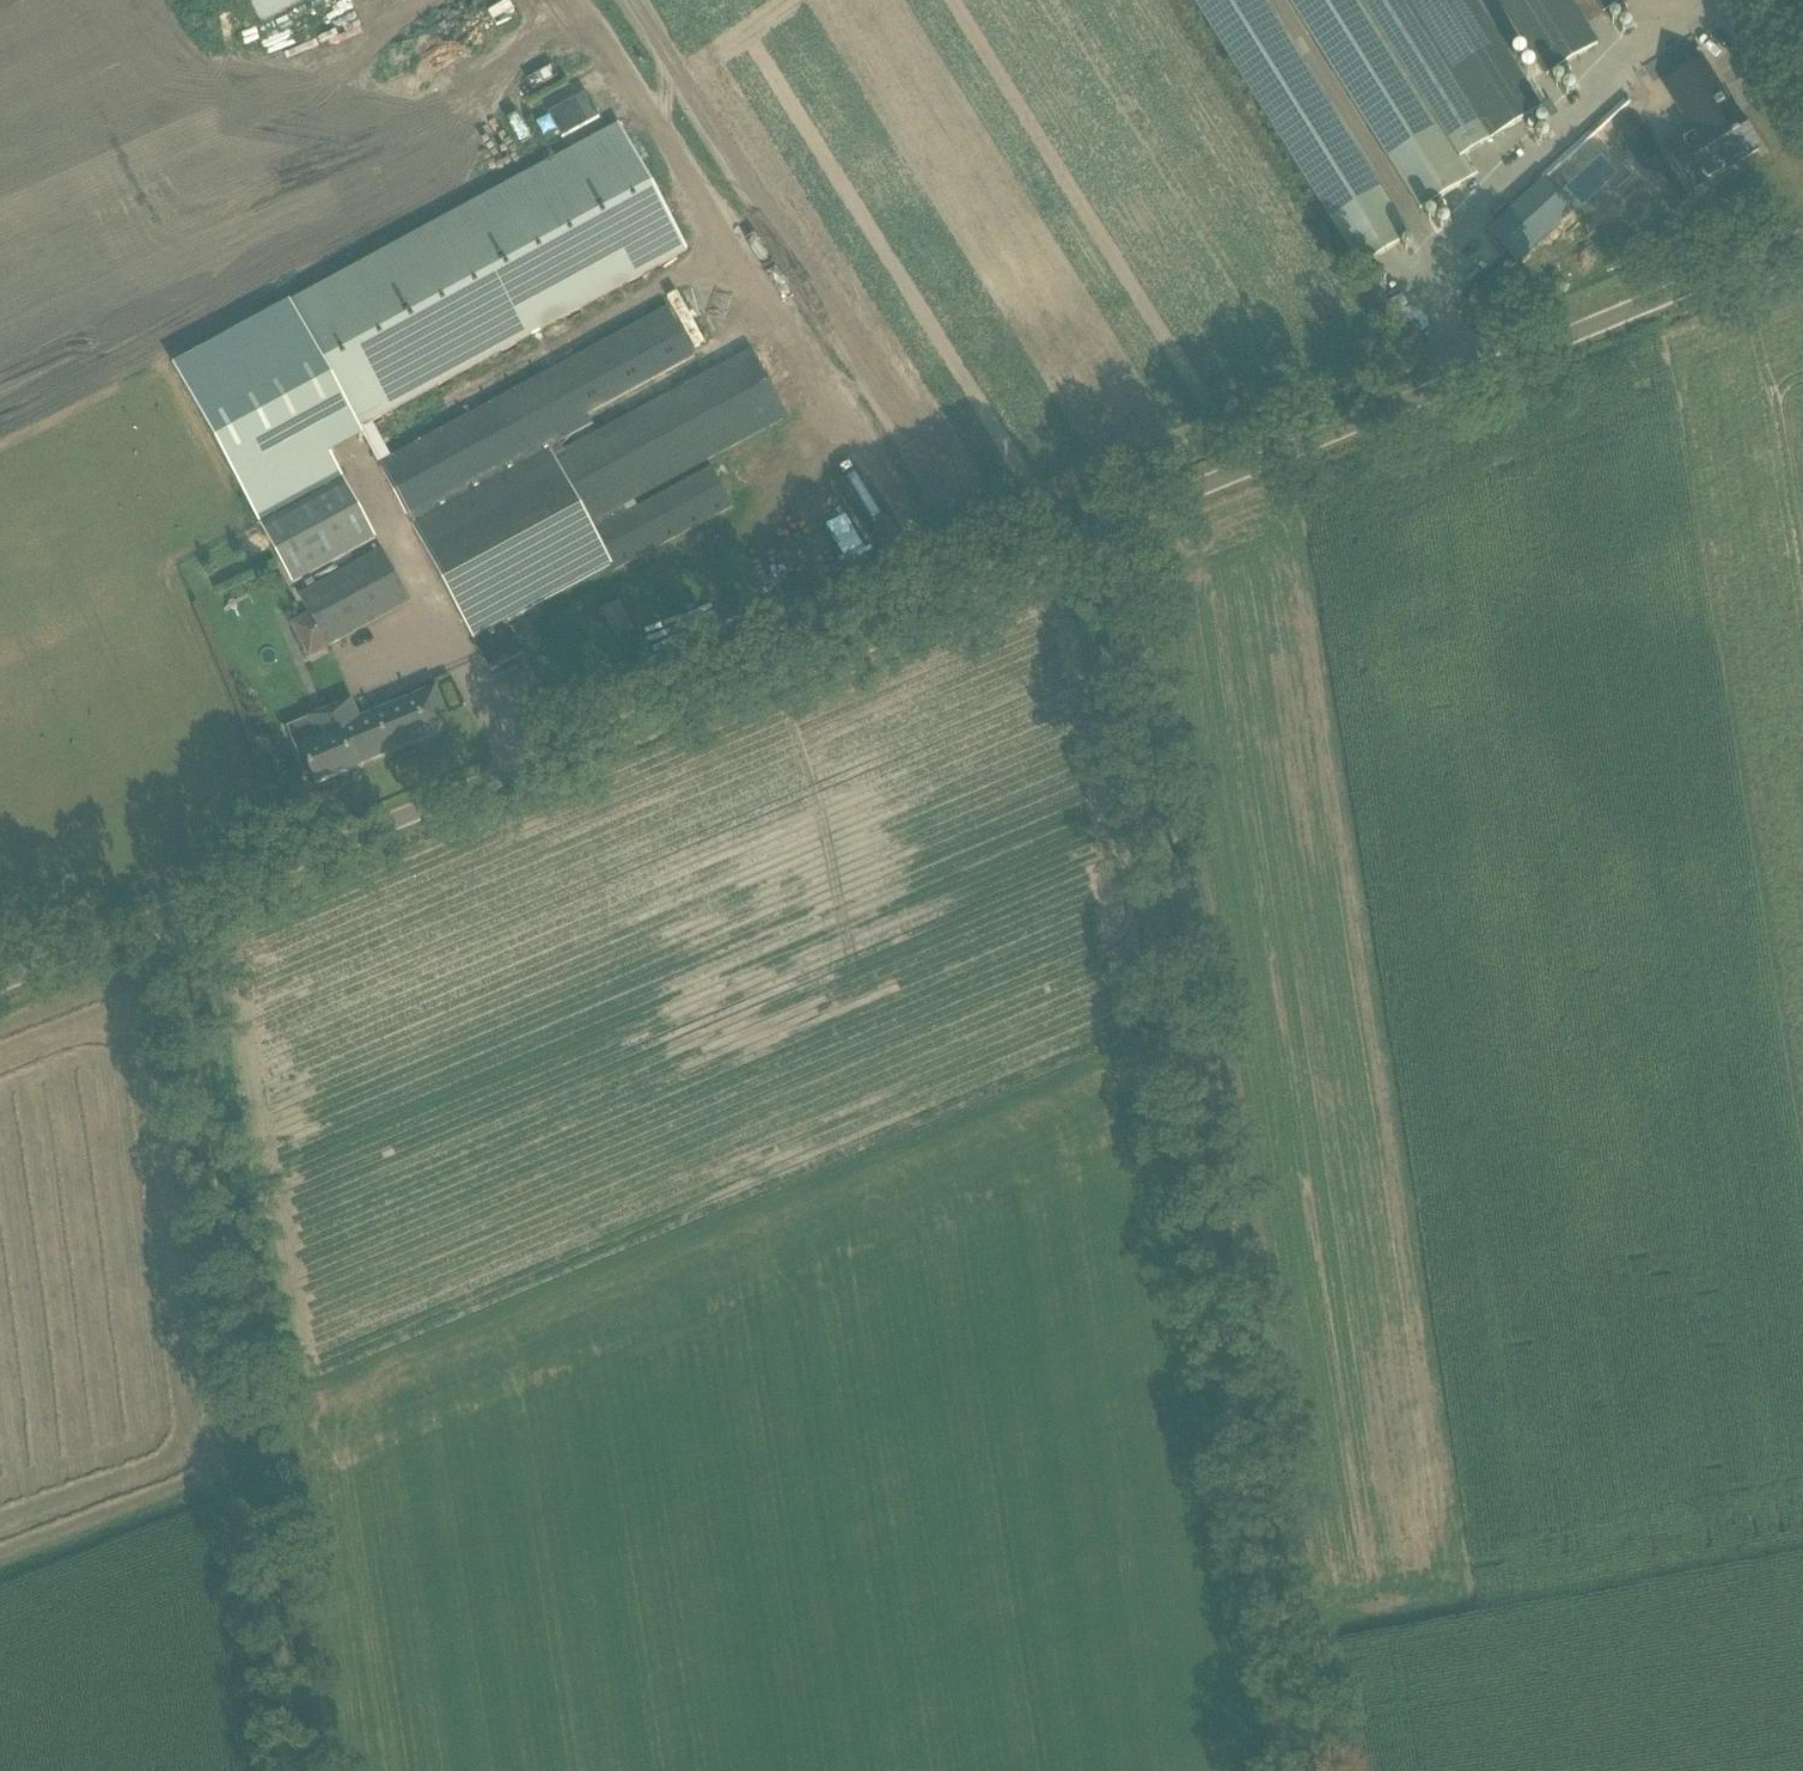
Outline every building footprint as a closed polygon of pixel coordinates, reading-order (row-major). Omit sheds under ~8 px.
[(1362,268),(1411,237),(1262,0),(1194,0),(1362,268)] [(1423,210),(1472,180),(1460,161),(1543,109),(1475,0),(1294,0),(1423,210)] [(1548,77),(1597,46),(1568,0),(1500,0),(1548,77)] [(1606,13),(1627,0),(1597,0),(1606,13)] [(1705,64),(1664,89),(1684,122),(1685,121),(1692,132),(1668,147),(1694,191),(1759,151),(1705,64)] [(551,106),(561,134),(601,119),(591,92),(551,106)] [(1641,118),(1618,132),(1639,168),(1663,153),(1641,118)] [(613,126),(508,183),(692,521),(797,464),(613,126)] [(1533,189),(1486,231),(1516,265),(1563,222),(1533,189)] [(403,241),(298,298),(483,635),(588,578),(403,241)] [(290,302),(174,365),(260,524),(343,479),(331,455),(363,437),(290,302)] [(260,524),(294,585),(376,539),(343,479),(260,524)] [(300,596),(327,647),(410,602),(383,551),(300,596)] [(302,751),(316,783),(356,766),(354,761),(384,748),(385,752),(441,727),(439,724),(447,721),(432,686),(389,704),(391,708),(360,722),(354,708),(335,716),(332,709),(309,719),(319,744),(302,751)]
